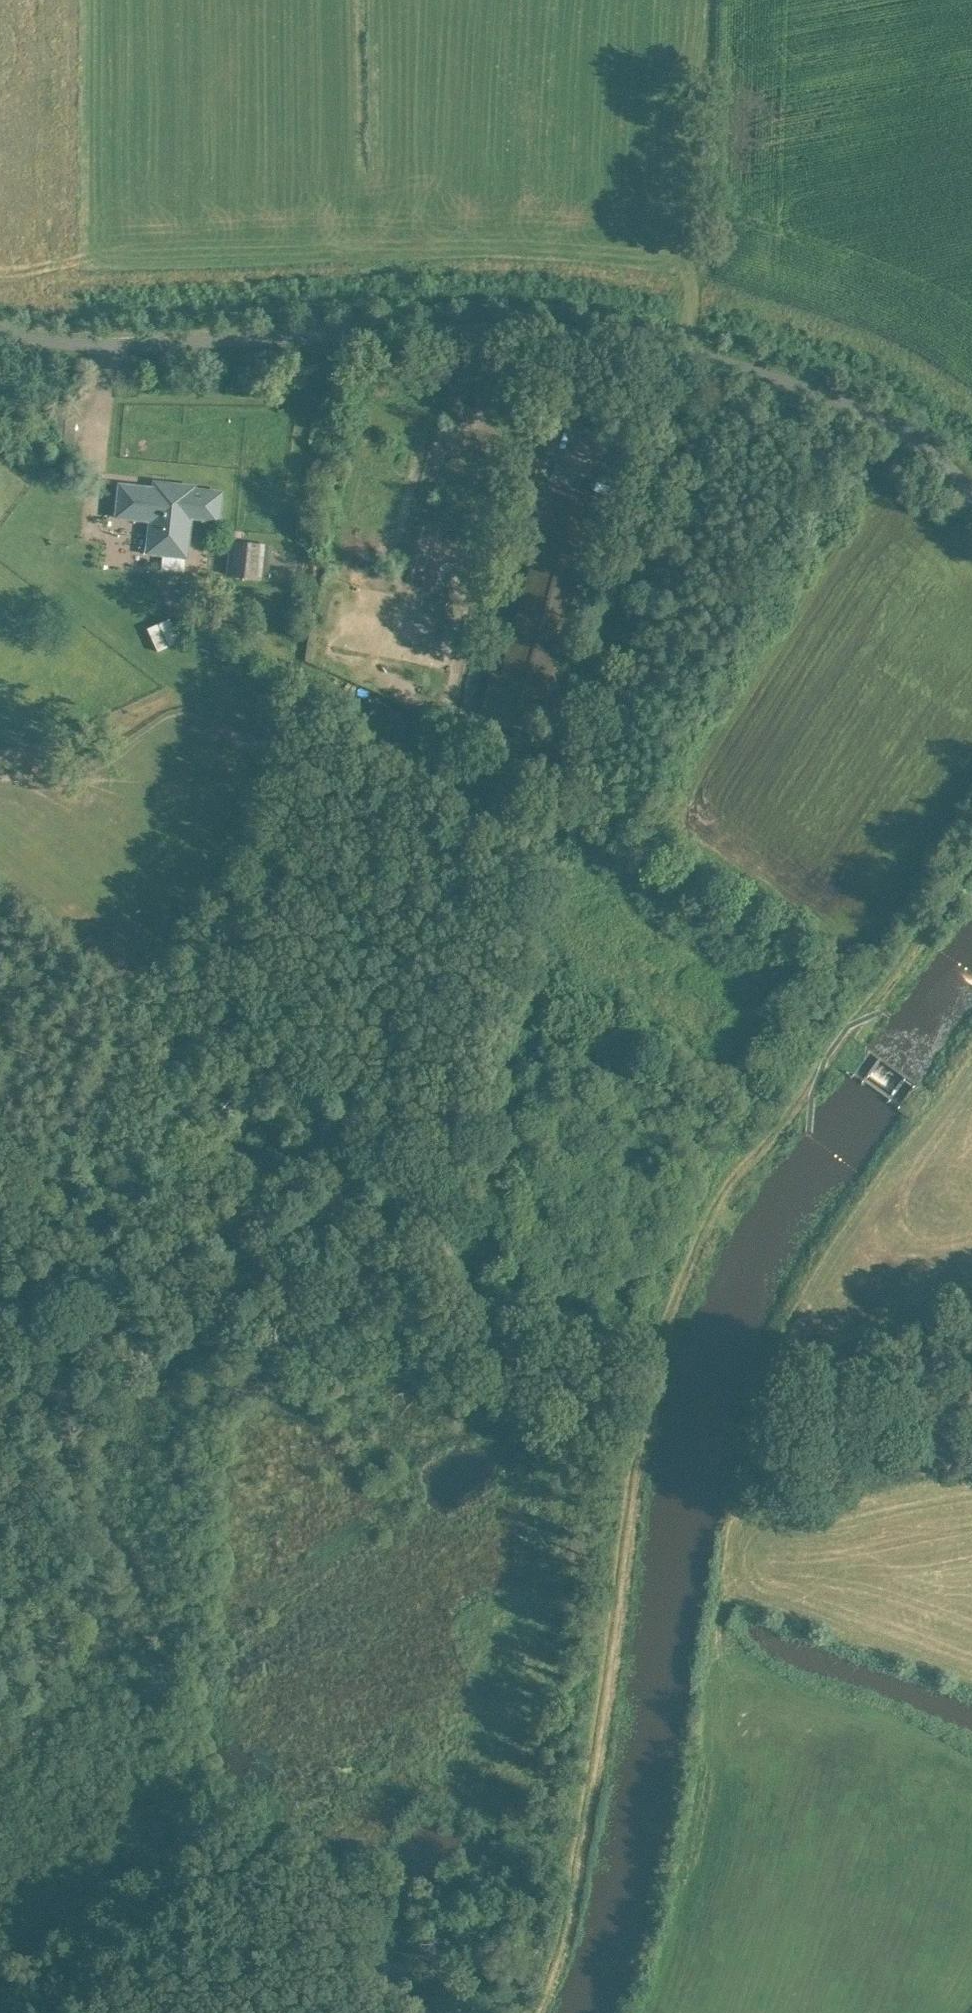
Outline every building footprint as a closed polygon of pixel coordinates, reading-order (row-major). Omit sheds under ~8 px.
[(186,558),(191,520),(218,524),(222,493),(194,490),(194,488),(166,484),(165,490),(120,486),(117,518),(151,522),(150,537),(148,554),(163,556),(162,569),(184,572),(185,558),(186,558)] [(232,577),(261,580),(265,547),(236,544),(232,577)]
